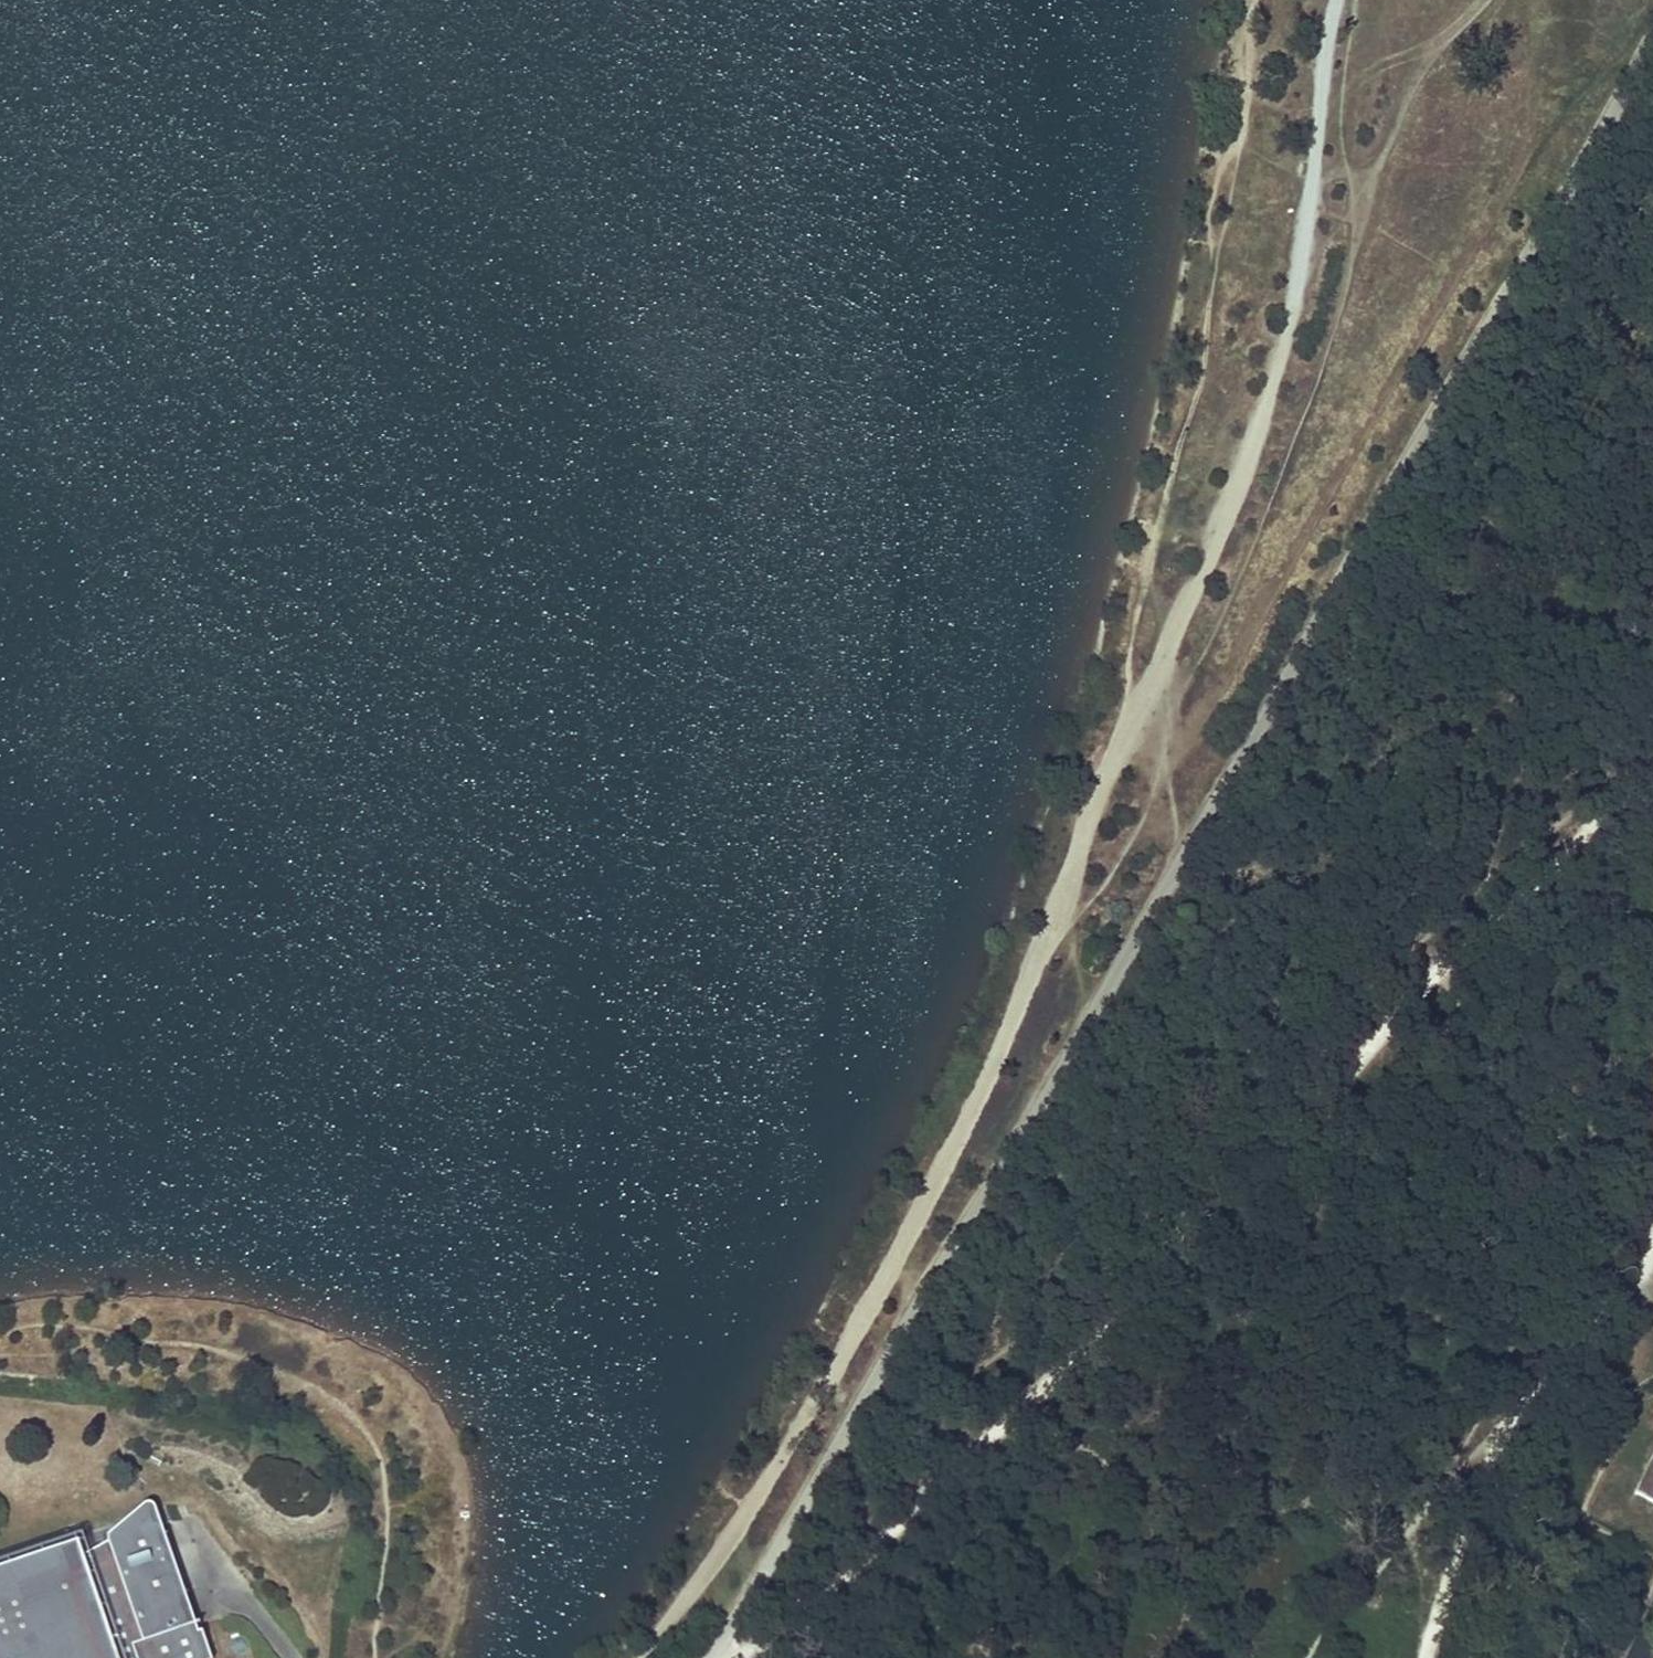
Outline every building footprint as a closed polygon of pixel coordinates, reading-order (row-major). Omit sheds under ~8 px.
[(1640,1493),(1652,1499),(1652,1465),(1640,1493)] [(200,1620),(196,1621),(154,1502),(150,1501),(147,1501),(145,1502),(111,1530),(108,1535),(108,1540),(81,1549),(78,1541),(0,1568),(0,1657),(212,1657),(200,1620)]
